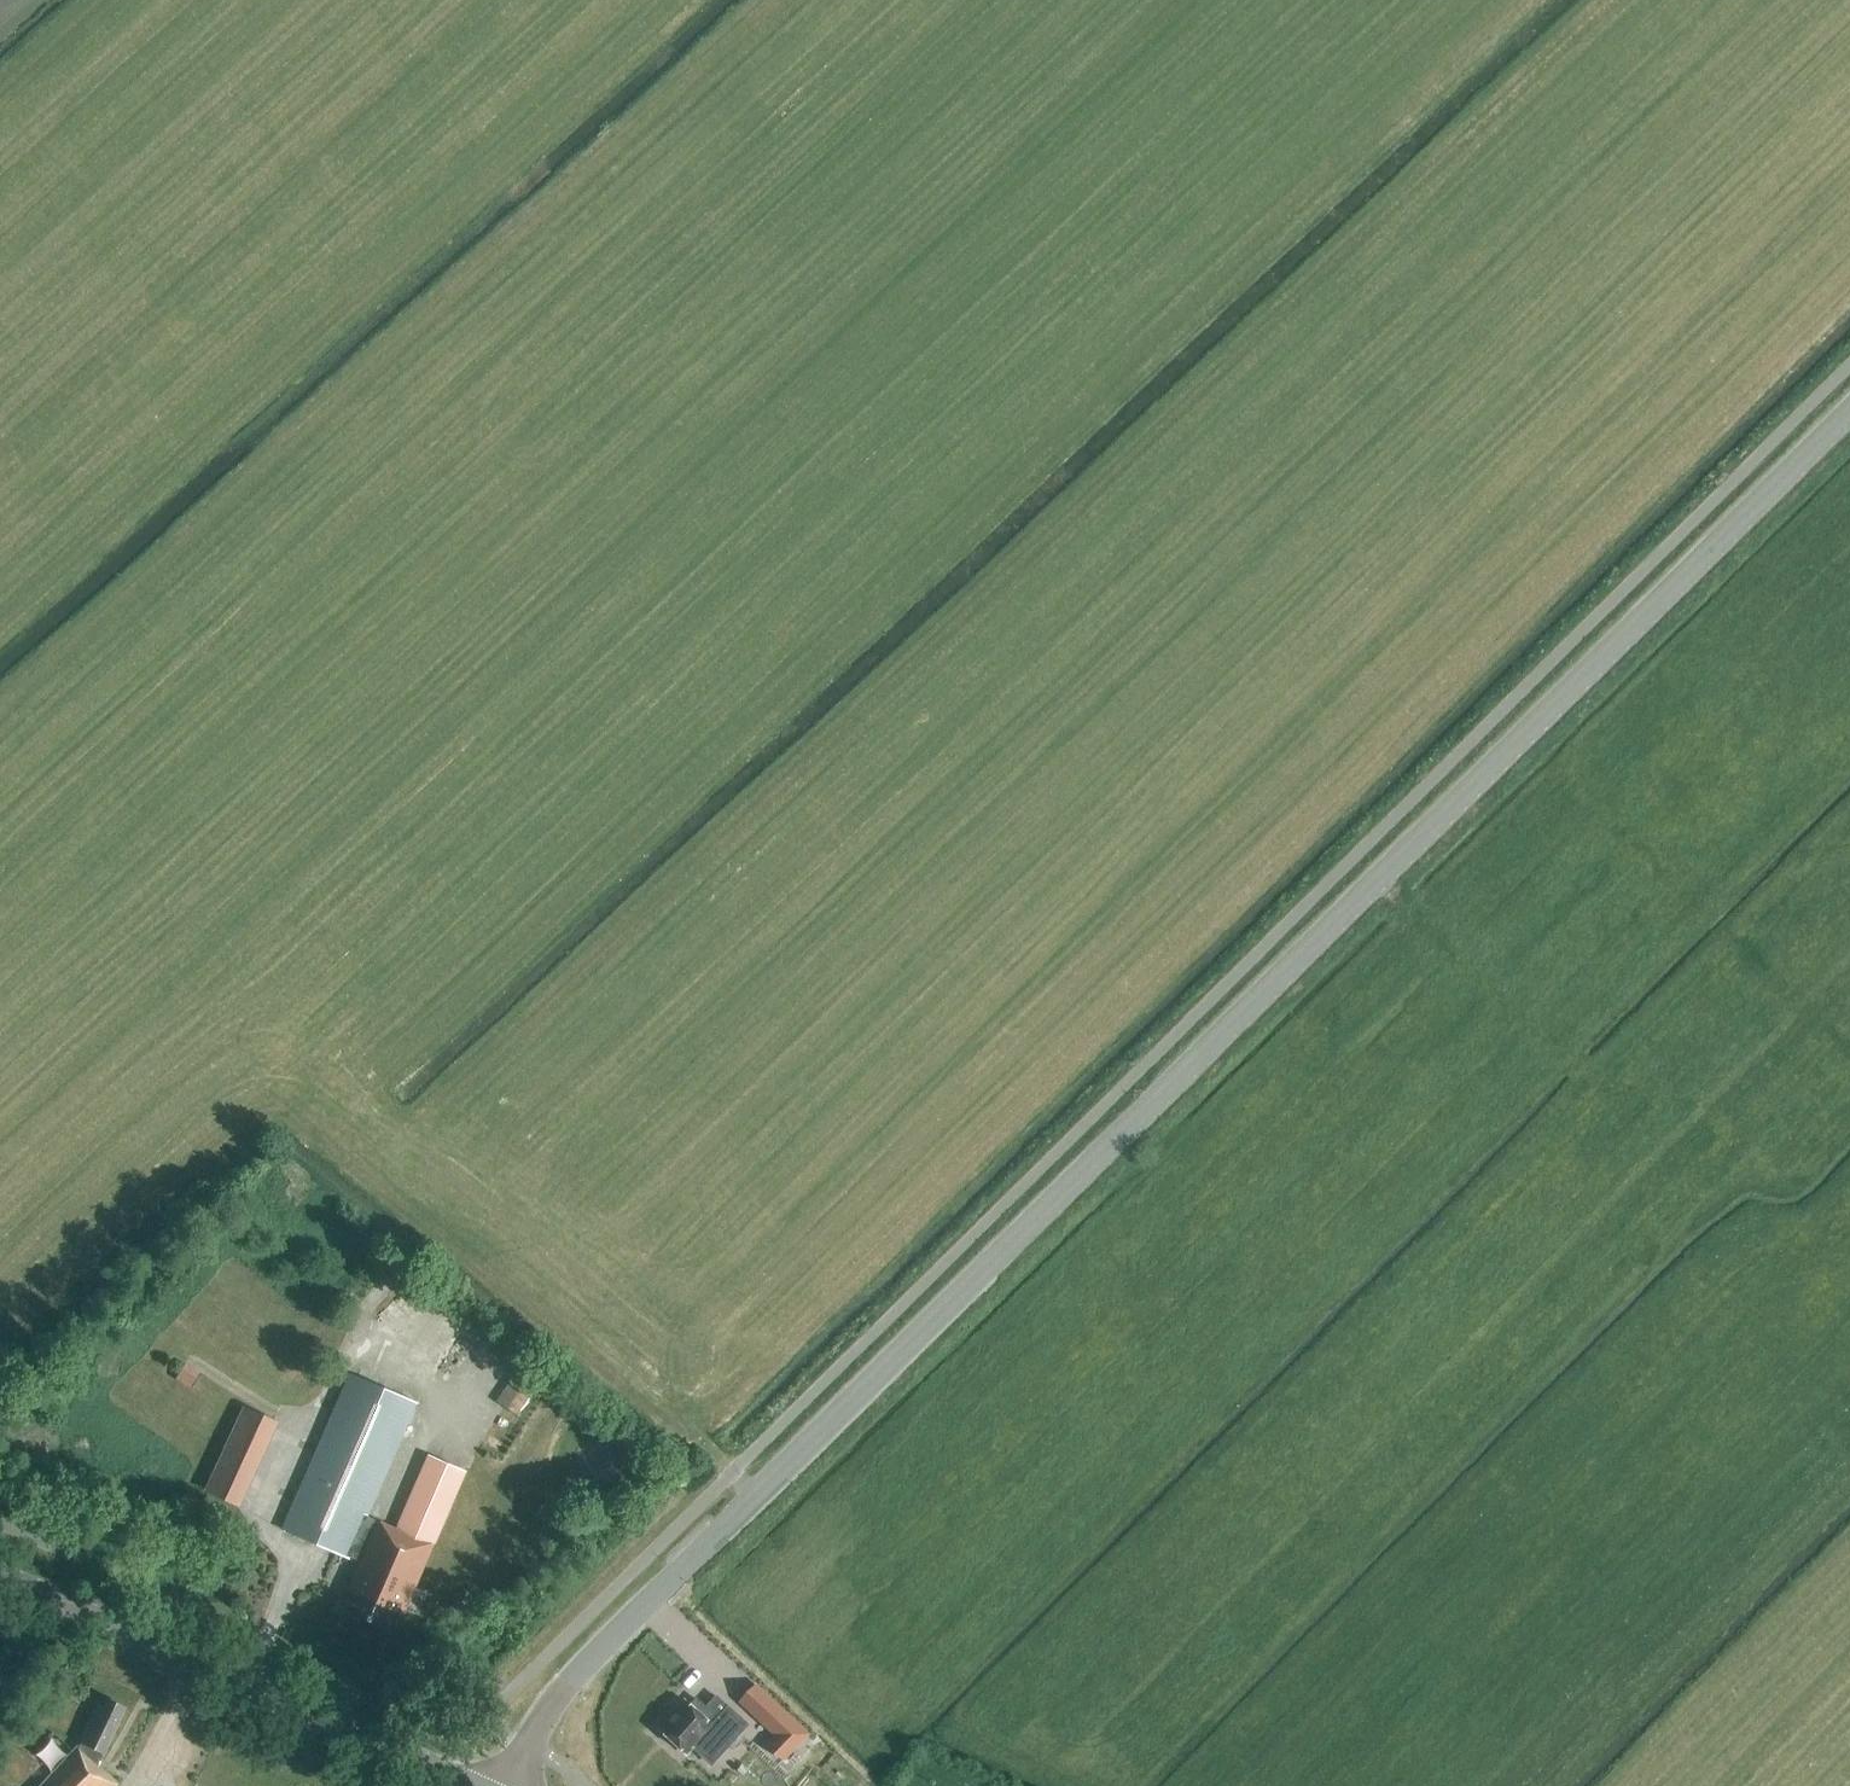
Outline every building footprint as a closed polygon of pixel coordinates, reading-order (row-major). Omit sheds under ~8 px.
[(192,1388),(202,1372),(185,1362),(175,1378),(192,1388)] [(375,1524),(365,1519),(416,1403),(349,1373),(281,1529),(348,1558),(349,1556),(359,1561),(346,1591),(351,1593),(349,1598),(339,1594),(331,1611),(341,1616),(338,1624),(383,1644),(397,1613),(402,1616),(433,1543),(430,1541),(437,1525),(441,1526),(464,1472),(428,1456),(397,1527),(396,1527),(395,1529),(376,1521),(375,1524)] [(259,1463),(278,1422),(242,1406),(224,1447),(259,1463)] [(782,1761),(809,1733),(755,1683),(737,1702),(772,1734),(763,1744),(782,1761)] [(711,1724),(727,1706),(715,1696),(705,1707),(695,1699),(690,1705),(684,1700),(671,1714),(673,1716),(659,1731),(685,1754),(711,1725),(711,1724)] [(105,1700),(102,1707),(97,1705),(82,1743),(83,1744),(80,1749),(80,1748),(44,1785),(116,1785),(117,1784),(98,1765),(105,1754),(106,1754),(124,1708),(105,1700)]
